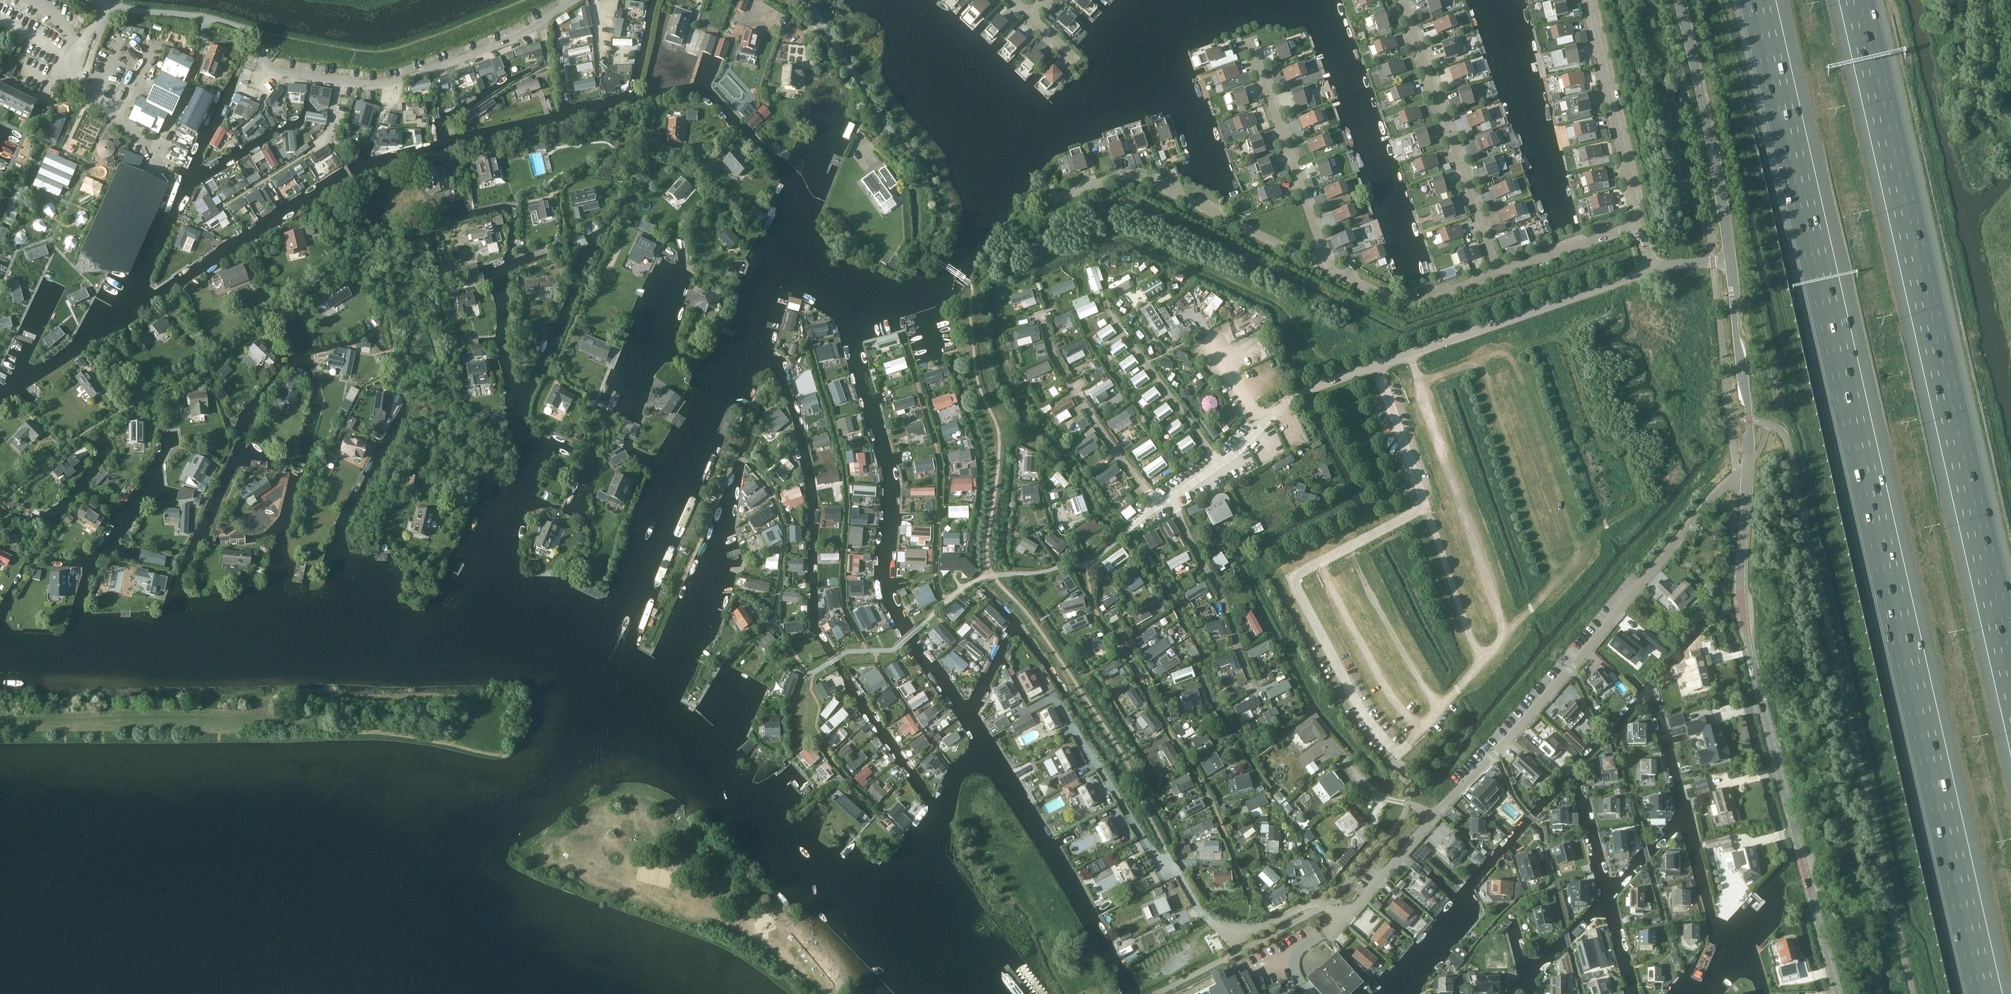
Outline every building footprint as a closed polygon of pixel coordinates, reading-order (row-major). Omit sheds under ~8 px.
[(748,1),(747,0),(741,0),(737,10),(744,12),(748,1)] [(957,5),(961,9),(967,3),(965,0),(952,0),(957,5)] [(989,7),(981,0),(967,14),(975,22),(989,7)] [(1097,10),(1087,0),(1078,0),(1075,3),(1090,17),(1097,10)] [(1430,12),(1432,18),(1443,15),(1440,9),(1439,4),(1442,3),(1442,0),(1426,0),(1430,12)] [(1543,4),(1546,18),(1557,16),(1567,14),(1564,0),(1560,0),(1550,2),(1549,3),(1543,4)] [(627,3),(626,10),(645,13),(646,5),(627,3)] [(1367,11),(1369,15),(1382,11),(1380,6),(1367,11)] [(1065,14),(1058,21),(1073,35),(1080,28),(1074,21),(1078,17),(1069,9),(1065,14)] [(681,46),(691,14),(676,10),(666,41),(681,46)] [(1580,17),(1578,10),(1572,12),(1573,18),(1580,17)] [(1379,30),(1389,27),(1384,13),(1370,17),(1373,27),(1377,25),(1379,30)] [(570,14),(557,21),(563,33),(576,26),(570,14)] [(993,39),(1007,24),(999,17),(985,32),(993,39)] [(1438,34),(1456,27),(1452,17),(1434,23),(1438,34)] [(622,40),(624,21),(617,20),(615,39),(622,40)] [(1570,25),(1551,30),(1554,40),(1556,40),(1558,46),(1573,43),(1571,36),(1573,36),(1570,25)] [(717,36),(719,29),(711,26),(708,33),(717,36)] [(571,34),(574,42),(592,37),(590,29),(571,34)] [(754,57),(760,35),(757,35),(758,30),(753,29),(752,33),(745,32),(740,54),(754,57)] [(1378,38),(1385,35),(1391,33),(1390,32),(1389,29),(1377,33),(1378,38)] [(1586,41),(1584,32),(1574,34),(1576,43),(1585,41),(1586,41)] [(699,51),(712,55),(717,38),(705,34),(699,51)] [(1011,56),(1025,42),(1017,34),(1003,49),(1011,56)] [(1378,55),(1396,48),(1393,38),(1375,44),(1378,55)] [(729,43),(720,40),(715,56),(724,59),(729,43)] [(1455,51),(1459,50),(1456,40),(1442,45),(1447,59),(1457,56),(1455,51)] [(1288,52),(1292,51),(1289,41),(1275,46),(1280,60),(1290,57),(1288,52)] [(523,48),(525,55),(528,56),(533,55),(535,59),(542,57),(541,50),(539,43),(523,48)] [(215,78),(225,51),(209,45),(199,72),(215,78)] [(522,48),(514,51),(516,58),(524,55),(522,48)] [(570,59),(592,54),(590,48),(569,52),(570,59)] [(1217,49),(1198,56),(1201,66),(1210,63),(1212,70),(1238,61),(1236,56),(1234,57),(1232,52),(1230,52),(1230,51),(1223,54),(1221,48),(1217,49)] [(1561,51),(1551,53),(1555,68),(1568,65),(1579,62),(1575,48),(1561,51)] [(171,51),(161,72),(183,83),(193,61),(171,51)] [(1029,74),(1043,59),(1035,51),(1021,66),(1029,74)] [(693,59),(690,70),(696,72),(700,61),(693,59)] [(476,73),(493,67),(490,60),(473,66),(476,73)] [(635,70),(637,62),(629,60),(627,69),(635,70)] [(1386,78),(1404,72),(1401,62),(1383,68),(1386,78)] [(1454,81),(1472,75),(1469,64),(1451,71),(1454,81)] [(594,72),(593,65),(576,68),(578,75),(594,72)] [(1287,82),(1305,75),(1302,65),(1284,72),(1287,82)] [(456,73),(458,81),(475,76),(472,68),(456,73)] [(803,80),(805,70),(799,70),(799,69),(786,68),(784,87),(797,89),(798,79),(803,80)] [(1218,75),(1211,77),(1214,86),(1221,84),(1224,83),(1226,90),(1252,81),(1249,73),(1239,77),(1236,68),(1218,74),(1218,75)] [(1047,91),(1061,76),(1053,69),(1039,84),(1047,91)] [(161,72),(147,102),(172,115),(186,85),(183,83),(161,72)] [(625,74),(605,76),(606,85),(612,84),(612,82),(630,80),(632,73),(631,73),(625,74)] [(1583,85),(1584,84),(1581,74),(1563,78),(1565,89),(1580,85),(1583,85)] [(411,86),(414,95),(433,89),(431,80),(411,86)] [(538,90),(533,80),(514,85),(517,98),(538,90)] [(573,85),(575,94),(597,89),(595,80),(573,85)] [(445,84),(437,87),(439,94),(447,91),(445,84)] [(0,85),(0,104),(29,118),(36,103),(0,85)] [(1395,102),(1413,95),(1409,85),(1391,91),(1395,102)] [(306,87),(289,86),(288,95),(305,96),(306,87)] [(312,87),(310,97),(322,99),(320,105),(328,107),(332,90),(311,86),(311,87),(312,87)] [(265,104),(271,109),(283,92),(277,88),(265,104)] [(1472,98),(1475,97),(1472,88),(1458,92),(1463,106),(1473,103),(1472,98)] [(181,125),(196,133),(214,97),(198,89),(181,125)] [(1305,89),(1291,93),(1296,107),(1306,104),(1307,108),(1315,105),(1313,96),(1308,98),(1305,89)] [(1238,107),(1248,104),(1243,90),(1230,94),(1233,104),(1236,102),(1238,107)] [(257,103),(241,96),(237,105),(245,109),(241,117),(246,121),(257,110),(258,106),(257,103)] [(1567,113),(1565,114),(1568,123),(1590,117),(1588,111),(1590,111),(1587,96),(1573,100),(1566,101),(1568,110),(1567,110),(1567,113)] [(166,127),(170,117),(172,115),(147,102),(140,98),(129,120),(157,134),(162,125),(166,127)] [(495,106),(490,99),(467,116),(472,123),(495,106)] [(368,129),(374,107),(357,103),(355,111),(362,113),(358,126),(368,129)] [(416,120),(415,117),(426,116),(426,103),(406,104),(407,120),(416,120)] [(739,112),(746,120),(756,111),(748,103),(739,112)] [(1403,125),(1421,119),(1417,109),(1399,115),(1403,125)] [(1304,129),(1322,123),(1318,112),(1300,119),(1304,129)] [(1471,128),(1489,122),(1485,112),(1467,118),(1471,128)] [(746,124),(753,131),(763,121),(756,114),(746,124)] [(271,127),(263,115),(258,118),(263,126),(259,129),(262,135),(272,129),(271,127)] [(388,115),(386,125),(392,126),(394,117),(388,115)] [(685,117),(669,115),(665,142),(681,145),(685,117)] [(1238,131),(1256,125),(1252,115),(1234,121),(1238,131)] [(327,127),(328,118),(306,116),(305,125),(327,127)] [(54,141),(62,121),(54,117),(46,137),(54,141)] [(276,126),(272,117),(267,119),(271,128),(276,126)] [(1171,139),(1164,119),(1154,123),(1161,142),(1171,139)] [(1577,137),(1595,133),(1593,123),(1574,127),(1577,137)] [(1147,147),(1141,127),(1130,131),(1137,150),(1147,147)] [(210,145),(217,149),(226,131),(219,128),(210,145)] [(1311,135),(1308,128),(1302,130),(1305,138),(1311,135)] [(1420,148),(1430,145),(1425,131),(1411,135),(1415,145),(1418,143),(1420,148)] [(1484,138),(1476,141),(1479,152),(1497,145),(1494,135),(1493,135),(1492,131),(1483,134),(1484,138)] [(396,146),(396,145),(398,145),(398,138),(396,138),(396,132),(379,132),(379,133),(375,133),(376,139),(380,139),(380,146),(396,146)] [(285,134),(286,155),(294,155),(293,134),(285,134)] [(1117,136),(1107,139),(1111,152),(1114,159),(1119,157),(1124,155),(1123,154),(1130,151),(1127,141),(1120,144),(1119,141),(1117,136)] [(1312,153),(1330,146),(1327,136),(1309,142),(1312,153)] [(1255,154),(1265,151),(1260,137),(1246,142),(1249,151),(1253,150),(1255,154)] [(334,152),(329,145),(309,158),(314,165),(334,152)] [(1582,162),(1601,157),(1599,147),(1580,151),(1582,162)] [(262,152),(272,169),(278,166),(268,148),(262,152)] [(1071,155),(1065,157),(1070,173),(1076,171),(1076,172),(1086,168),(1081,152),(1080,149),(1070,152),(1071,155)] [(733,164),(741,174),(750,166),(737,152),(726,162),(730,167),(733,164)] [(1471,164),(1480,161),(1477,154),(1469,157),(1471,164)] [(66,189),(76,166),(50,155),(36,187),(58,197),(62,187),(66,189)] [(500,178),(497,162),(496,156),(477,161),(482,182),(500,178)] [(1419,173),(1437,166),(1434,156),(1416,162),(1419,173)] [(1497,158),(1483,163),(1488,177),(1498,174),(1498,173),(1507,170),(1503,156),(1497,158)] [(1329,170),(1333,169),(1330,159),(1316,164),(1321,178),(1331,175),(1329,170)] [(1263,178),(1273,174),(1268,160),(1254,165),(1258,174),(1261,173),(1263,178)] [(294,179),(308,170),(303,162),(289,171),(294,179)] [(9,211),(20,215),(39,169),(29,165),(9,211)] [(119,165),(80,253),(105,264),(106,264),(110,266),(129,221),(149,228),(152,220),(167,187),(167,186),(119,165)] [(449,189),(446,174),(445,168),(426,173),(431,194),(449,189)] [(886,184),(893,179),(885,168),(878,172),(879,173),(875,175),(874,172),(862,181),(874,198),(879,194),(886,203),(893,199),(883,185),(886,183),(886,184)] [(1604,171),(1586,176),(1588,186),(1590,193),(1608,188),(1607,182),(1604,171)] [(276,188),(292,179),(288,172),(272,181),(276,188)] [(247,180),(250,185),(262,178),(259,173),(247,180)] [(1477,179),(1479,186),(1486,184),(1484,177),(1477,179)] [(1436,195),(1446,192),(1441,178),(1428,183),(1431,192),(1435,191),(1436,195)] [(234,187),(238,193),(249,185),(245,179),(234,187)] [(683,179),(669,193),(678,202),(692,187),(683,179)] [(1496,199),(1514,192),(1510,182),(1492,189),(1496,199)] [(1329,200),(1347,193),(1343,183),(1325,190),(1329,200)] [(257,193),(261,199),(274,191),(270,185),(257,193)] [(1262,202),(1280,196),(1277,186),(1259,192),(1262,202)] [(227,200),(237,193),(233,187),(223,194),(227,200)] [(582,207),(598,203),(597,199),(595,191),(572,196),(575,211),(582,209),(582,207)] [(261,199),(257,193),(245,200),(249,206),(261,199)] [(217,206),(221,204),(217,198),(211,201),(207,196),(201,200),(198,203),(198,211),(205,222),(219,213),(215,207),(217,206)] [(1591,200),(1586,201),(1590,218),(1610,214),(1608,207),(1613,206),(1610,196),(1591,200)] [(541,221),(557,217),(555,212),(553,213),(550,200),(529,205),(531,212),(539,210),(541,221)] [(234,215),(247,207),(244,201),(230,210),(234,215)] [(1444,219),(1455,215),(1450,201),(1436,206),(1439,215),(1443,214),(1444,219)] [(1504,222),(1522,216),(1518,206),(1500,212),(1504,222)] [(1337,223),(1355,217),(1351,207),(1333,213),(1337,223)] [(2,257),(19,215),(9,212),(0,233),(0,257),(2,257)] [(207,225),(211,231),(228,219),(224,213),(207,225)] [(21,224),(14,241),(20,243),(27,227),(21,224)] [(200,232),(183,225),(174,246),(182,249),(188,237),(197,241),(200,232)] [(486,246),(498,244),(494,227),(478,231),(478,229),(470,231),(472,241),(484,238),(486,246)] [(1444,243),(1462,237),(1459,227),(1440,233),(1444,243)] [(730,249),(739,242),(729,229),(720,237),(730,249)] [(1517,233),(1499,239),(1503,249),(1521,243),(1522,247),(1529,244),(1524,231),(1517,233)] [(289,251),(305,247),(301,232),(285,235),(289,251)] [(1352,243),(1354,243),(1350,232),(1332,239),(1336,249),(1345,246),(1352,243)] [(657,247),(640,238),(630,258),(639,263),(644,254),(652,258),(657,247)] [(1537,247),(1548,243),(1546,238),(1535,242),(1537,247)] [(45,247),(27,254),(30,263),(49,256),(45,247)] [(1461,264),(1479,257),(1476,247),(1466,251),(1458,253),(1458,254),(1461,264)] [(1366,264),(1376,261),(1384,258),(1381,248),(1363,254),(1366,264)] [(895,259),(889,268),(894,271),(900,262),(895,259)] [(240,283),(248,280),(242,266),(220,275),(224,285),(238,279),(240,283)] [(1094,266),(1085,269),(1089,280),(1088,281),(1089,283),(1090,283),(1092,288),(1091,288),(1092,290),(1101,287),(1094,266)] [(1141,289),(1147,300),(1165,290),(1158,278),(1141,289)] [(539,290),(558,288),(557,279),(527,281),(528,294),(540,292),(539,290)] [(1051,290),(1054,298),(1076,289),(1073,281),(1051,290)] [(17,283),(7,287),(15,305),(24,301),(17,283)] [(85,290),(77,284),(65,300),(73,306),(85,290)] [(330,309),(351,296),(344,286),(324,299),(330,309)] [(715,310),(721,298),(709,292),(706,298),(700,296),(695,308),(707,313),(709,308),(711,308),(715,310)] [(1031,292),(1009,299),(1012,306),(1034,299),(1031,292)] [(466,307),(475,305),(472,293),(456,297),(459,312),(457,313),(459,319),(468,317),(466,307)] [(1072,302),(1075,310),(1090,304),(1087,296),(1072,302)] [(1120,305),(1116,298),(1112,301),(1116,307),(1120,305)] [(1098,313),(1095,305),(1096,305),(1095,302),(1094,303),(1090,304),(1075,310),(1080,321),(1098,313)] [(789,303),(788,309),(799,311),(801,306),(789,303)] [(1165,329),(1151,306),(1145,310),(1159,332),(1165,329)] [(1164,308),(1159,311),(1171,330),(1168,333),(1171,338),(1173,337),(1176,342),(1191,332),(1188,327),(1185,329),(1181,324),(1177,327),(1164,308)] [(191,310),(185,314),(188,319),(194,315),(191,310)] [(795,327),(798,314),(790,312),(787,325),(795,327)] [(1071,313),(1054,320),(1057,327),(1067,322),(1070,329),(1077,327),(1071,313)] [(0,320),(0,330),(12,328),(10,318),(0,320)] [(159,335),(173,325),(170,321),(167,323),(164,319),(153,327),(159,335)] [(816,340),(815,334),(828,331),(827,323),(807,327),(810,341),(816,340)] [(576,328),(589,334),(591,329),(577,324),(576,328)] [(1115,331),(1114,332),(1110,325),(1096,334),(1103,343),(1116,334),(1117,333),(1115,331)] [(58,328),(43,341),(49,348),(65,335),(58,328)] [(1037,328),(1013,334),(1015,341),(1039,335),(1037,328)] [(897,334),(876,340),(879,351),(900,345),(897,334)] [(606,361),(612,347),(587,337),(582,351),(602,359),(606,361)] [(1171,347),(1164,337),(1154,343),(1161,354),(1171,347)] [(269,368),(279,358),(260,340),(248,353),(259,364),(262,361),(269,368)] [(1107,350),(1114,359),(1127,349),(1128,348),(1126,346),(1125,347),(1121,340),(1107,350)] [(1089,350),(1085,342),(1063,353),(1067,361),(1089,350)] [(791,344),(788,353),(794,355),(797,346),(791,344)] [(819,363),(834,359),(831,346),(816,350),(819,363)] [(1178,351),(1176,357),(1184,360),(1186,354),(1178,351)] [(350,375),(354,356),(347,355),(346,360),(329,357),(328,365),(344,368),(343,373),(350,375)] [(1119,365),(1125,374),(1138,364),(1139,364),(1137,361),(1136,362),(1132,355),(1119,365)] [(904,358),(883,365),(887,376),(908,369),(904,358)] [(85,364),(82,359),(77,362),(80,367),(85,364)] [(1171,370),(1173,363),(1160,360),(1159,367),(1171,370)] [(1192,363),(1185,360),(1182,366),(1190,369),(1192,363)] [(477,376),(486,374),(483,362),(466,365),(469,380),(467,381),(468,387),(478,386),(477,376)] [(1049,364),(1028,374),(1031,383),(1052,372),(1049,364)] [(949,375),(947,367),(923,375),(926,383),(943,377),(949,375)] [(1165,369),(1161,371),(1165,377),(1169,374),(1165,369)] [(1136,390),(1149,380),(1150,379),(1149,377),(1148,378),(1143,371),(1130,380),(1136,390)] [(795,382),(800,397),(817,392),(811,372),(805,373),(795,382)] [(91,399),(103,391),(98,384),(96,386),(87,373),(77,380),(91,399)] [(1100,379),(1104,384),(1109,381),(1106,376),(1100,379)] [(295,397),(302,382),(291,377),(281,400),(294,405),(297,398),(295,397)] [(1176,384),(1171,378),(1167,380),(1172,387),(1176,384)] [(1204,384),(1199,380),(1195,386),(1199,390),(1204,384)] [(845,402),(837,382),(828,385),(836,406),(845,402)] [(571,406),(575,397),(567,393),(567,392),(556,387),(548,404),(559,410),(563,401),(571,406)] [(1049,391),(1052,397),(1058,394),(1054,388),(1049,391)] [(1161,397),(1160,396),(1161,395),(1160,393),(1159,394),(1154,388),(1141,397),(1148,406),(1161,397)] [(680,399),(676,396),(667,389),(660,398),(658,402),(661,404),(659,408),(669,416),(678,402),(680,399)] [(1190,396),(1188,390),(1180,392),(1181,399),(1190,396)] [(1199,391),(1193,394),(1206,414),(1212,410),(1199,391)] [(1109,398),(1105,392),(1099,396),(1102,402),(1109,398)] [(192,418),(205,416),(208,416),(205,394),(190,396),(192,418)] [(953,404),(958,403),(955,394),(950,396),(932,402),(935,411),(953,404)] [(393,402),(398,405),(402,398),(396,395),(393,402)] [(811,407),(813,415),(820,412),(818,405),(815,395),(800,400),(803,409),(811,407)] [(389,412),(391,398),(376,396),(374,410),(389,412)] [(918,399),(914,400),(913,398),(893,403),(896,412),(920,405),(918,399)] [(1044,414),(1050,411),(1052,410),(1049,404),(1041,409),(1044,414)] [(1160,422),(1173,413),(1172,412),(1173,412),(1172,410),(1171,410),(1166,404),(1153,413),(1160,422)] [(765,422),(775,434),(789,422),(780,410),(781,409),(778,406),(772,411),(774,414),(765,422)] [(1230,414),(1224,407),(1219,411),(1224,418),(1230,414)] [(1126,410),(1130,416),(1134,414),(1131,408),(1126,410)] [(1061,423),(1071,417),(1067,410),(1056,417),(1061,423)] [(1131,420),(1126,413),(1107,425),(1111,432),(1131,420)] [(1235,421),(1232,417),(1226,421),(1229,425),(1235,421)] [(836,422),(838,430),(842,429),(843,435),(854,432),(851,418),(839,421),(836,422)] [(1076,423),(1081,430),(1089,425),(1084,418),(1076,423)] [(1213,441),(1220,436),(1207,418),(1200,422),(1213,441)] [(822,429),(828,427),(825,419),(819,421),(822,429)] [(1184,429),(1185,428),(1183,426),(1182,426),(1177,420),(1165,429),(1172,438),(1184,429)] [(926,434),(922,421),(905,426),(907,433),(916,430),(918,437),(926,434)] [(33,441),(42,432),(35,426),(30,422),(22,430),(23,430),(14,438),(21,445),(29,437),(33,441)] [(959,432),(956,422),(941,427),(944,437),(959,432)] [(144,444),(144,423),(129,423),(129,444),(144,444)] [(1084,435),(1087,438),(1095,432),(1093,429),(1084,435)] [(788,443),(795,438),(789,431),(783,437),(788,443)] [(815,445),(818,444),(820,443),(825,447),(831,445),(828,434),(827,433),(822,434),(822,436),(813,439),(815,445)] [(1070,450),(1075,457),(1099,440),(1094,434),(1070,450)] [(1195,446),(1196,445),(1195,443),(1194,443),(1189,437),(1176,445),(1182,455),(1195,446)] [(362,459),(365,444),(360,443),(359,442),(356,441),(355,442),(350,441),(349,441),(345,440),(342,454),(346,455),(346,456),(362,459)] [(971,440),(963,442),(964,448),(972,446),(971,440)] [(1150,440),(1132,452),(1138,462),(1156,450),(1150,440)] [(1121,447),(1126,453),(1133,447),(1129,441),(1121,447)] [(970,451),(949,454),(950,462),(964,460),(964,462),(971,461),(971,459),(971,457),(973,457),(972,452),(970,452),(970,451)] [(851,475),(860,474),(859,464),(862,464),(861,454),(853,455),(853,452),(846,453),(847,464),(849,464),(851,475)] [(1037,473),(1037,468),(1038,456),(1035,455),(1027,455),(1027,457),(1025,457),(1024,473),(1037,473)] [(58,467),(53,471),(58,478),(63,473),(68,479),(76,473),(73,469),(80,464),(73,456),(66,461),(71,467),(66,471),(61,465),(64,463),(62,460),(56,465),(58,467)] [(200,483),(210,464),(197,457),(186,476),(200,483)] [(1161,457),(1143,470),(1149,479),(1167,466),(1161,457)] [(932,459),(914,462),(916,473),(934,470),(932,459)] [(791,471),(784,464),(775,473),(783,481),(788,477),(787,475),(791,471)] [(1120,476),(1113,468),(1095,481),(1102,490),(1120,476)] [(817,476),(818,482),(825,481),(826,485),(840,482),(838,472),(823,475),(817,476)] [(1072,485),(1059,474),(1054,479),(1066,491),(1072,485)] [(633,483),(616,475),(607,496),(600,493),(597,500),(606,503),(608,498),(623,505),(633,483)] [(970,477),(970,479),(953,479),(953,487),(964,487),(965,492),(972,491),(972,487),(976,487),(976,479),(973,479),(973,477),(970,477)] [(255,499),(271,487),(266,479),(254,487),(252,486),(256,483),(255,481),(239,492),(244,500),(252,495),(255,499)] [(749,496),(753,493),(755,491),(759,488),(753,481),(743,488),(749,496)] [(1302,491),(1302,492),(1304,493),(1306,486),(1297,484),(1296,490),(1302,491)] [(1034,504),(1040,503),(1037,485),(1021,487),(1024,503),(1033,501),(1034,504)] [(853,486),(853,503),(859,503),(860,497),(876,498),(876,488),(853,486)] [(784,506),(789,505),(790,509),(805,504),(799,488),(780,494),(784,506)] [(754,495),(747,501),(752,508),(768,496),(762,489),(756,493),(755,491),(753,493),(754,495)] [(934,490),(913,490),(913,499),(933,499),(934,490)] [(1231,517),(1227,509),(1228,508),(1228,507),(1229,506),(1229,505),(1229,504),(1229,503),(1228,502),(1228,500),(1227,499),(1226,498),(1226,497),(1225,497),(1224,496),(1222,495),(1221,495),(1220,495),(1219,495),(1217,495),(1216,496),(1215,496),(1214,497),(1213,497),(1212,499),(1211,500),(1211,501),(1211,502),(1210,503),(1210,504),(1210,505),(1212,509),(1206,512),(1213,526),(1231,517)] [(1089,516),(1088,512),(1082,496),(1070,500),(1076,516),(1081,514),(1082,518),(1089,516)] [(1201,503),(1196,505),(1187,510),(1190,516),(1204,510),(1204,509),(1201,503)] [(187,536),(188,524),(189,506),(182,505),(182,511),(165,510),(164,518),(181,519),(181,536),(187,536)] [(97,530),(104,519),(86,507),(79,518),(97,530)] [(775,517),(769,507),(749,520),(755,529),(775,517)] [(841,523),(841,508),(825,507),(825,520),(833,521),(833,523),(841,523)] [(969,518),(968,509),(968,507),(948,508),(949,519),(969,518)] [(428,538),(434,513),(418,509),(416,518),(415,517),(413,526),(414,526),(412,534),(428,538)] [(852,509),(851,525),(867,526),(868,516),(859,515),(859,509),(852,509)] [(1076,530),(1080,538),(1091,532),(1092,534),(1099,530),(1094,520),(1076,530)] [(1170,538),(1179,533),(1171,520),(1162,525),(1170,538)] [(549,550),(550,548),(554,537),(557,538),(560,530),(547,525),(541,540),(538,539),(536,545),(549,550)] [(778,525),(768,530),(774,545),(782,541),(780,537),(783,536),(778,525)] [(789,527),(790,543),(801,534),(801,527),(789,527)] [(906,527),(906,537),(918,538),(918,543),(918,545),(925,546),(925,541),(930,541),(930,539),(931,528),(906,527)] [(863,528),(850,528),(849,545),(862,546),(863,528)] [(1151,550),(1162,544),(1154,530),(1143,537),(1151,550)] [(1059,555),(1067,545),(1061,540),(1059,541),(1051,534),(1046,540),(1054,548),(1052,549),(1059,555)] [(945,545),(961,545),(961,535),(944,535),(945,545)] [(1034,554),(1038,546),(1023,537),(1019,545),(1034,554)] [(772,554),(773,554),(782,551),(780,546),(770,550),(771,552),(772,554)] [(822,549),(822,557),(831,557),(831,561),(839,561),(839,549),(822,549)] [(1109,572),(1129,558),(1122,549),(1102,563),(1109,572)] [(250,566),(251,551),(244,550),(244,554),(224,552),(223,563),(250,566)] [(905,550),(905,564),(926,565),(926,561),(931,561),(931,551),(927,550),(927,551),(905,550)] [(7,564),(11,556),(0,552),(0,561),(7,564)] [(1221,553),(1212,559),(1221,572),(1225,569),(1224,567),(1228,564),(1221,553)] [(772,557),(771,557),(767,557),(767,560),(766,568),(777,570),(779,555),(773,554),(772,557)] [(848,555),(847,573),(859,574),(859,560),(863,560),(863,556),(848,555)] [(939,559),(939,569),(962,569),(969,577),(976,570),(966,559),(960,559),(960,555),(941,555),(941,559),(939,559)] [(1188,555),(1167,564),(1171,573),(1192,564),(1188,555)] [(803,572),(803,560),(803,558),(798,558),(798,560),(787,560),(787,571),(803,572)] [(1131,571),(1134,576),(1142,571),(1139,566),(1131,571)] [(159,596),(160,591),(157,591),(160,577),(144,574),(145,570),(138,569),(135,582),(147,584),(145,593),(159,596)] [(1066,571),(1059,575),(1070,593),(1077,589),(1066,571)] [(67,597),(67,576),(51,575),(51,597),(67,597)] [(1124,582),(1130,593),(1144,584),(1138,575),(1131,579),(1130,578),(1124,582)] [(771,584),(755,580),(749,579),(747,588),(769,592),(770,586),(771,584)] [(856,597),(856,592),(864,592),(864,581),(848,581),(849,597),(856,597)] [(1690,601),(1697,594),(1685,582),(1679,588),(1675,585),(1670,590),(1661,582),(1656,587),(1678,609),(1688,599),(1690,601)] [(928,584),(919,589),(923,596),(915,599),(920,609),(936,601),(928,584)] [(1204,585),(1184,597),(1188,603),(1208,591),(1204,585)] [(840,608),(837,591),(826,593),(829,610),(840,608)] [(1210,591),(1202,595),(1204,597),(1207,595),(1210,600),(1214,598),(1210,591)] [(1651,595),(1646,591),(1639,599),(1645,603),(1651,595)] [(800,594),(783,592),(782,601),(799,603),(800,594)] [(1122,604),(1116,597),(1104,604),(1109,611),(1122,604)] [(1086,608),(1083,598),(1063,603),(1065,613),(1086,608)] [(1007,621),(990,605),(985,612),(1000,628),(1007,621)] [(950,617),(956,622),(966,611),(960,606),(950,617)] [(1146,607),(1131,616),(1137,625),(1152,617),(1146,607)] [(732,615),(735,620),(737,619),(744,630),(753,624),(743,608),(732,615)] [(759,614),(764,617),(768,611),(763,608),(762,610),(759,614)] [(853,613),(862,632),(873,627),(863,608),(859,610),(858,608),(853,611),(854,613),(853,613)] [(1120,618),(1116,612),(1106,618),(1109,622),(1120,618)] [(1264,634),(1252,614),(1246,617),(1256,638),(1264,634)] [(1086,615),(1070,623),(1073,630),(1090,622),(1086,615)] [(970,628),(978,620),(974,616),(966,624),(970,628)] [(838,627),(843,636),(851,631),(843,617),(836,621),(835,619),(831,622),(831,623),(829,624),(832,629),(837,626),(838,627)] [(1224,620),(1211,623),(1205,625),(1207,633),(1208,633),(1218,630),(1220,637),(1228,635),(1224,620)] [(787,634),(797,632),(797,629),(803,628),(802,622),(785,625),(787,634)] [(995,635),(979,623),(967,638),(980,649),(995,635)] [(957,642),(938,625),(928,635),(944,652),(957,642)] [(1162,634),(1157,627),(1142,637),(1146,643),(1162,634)] [(763,648),(768,654),(779,644),(772,636),(774,634),(771,630),(761,639),(767,644),(763,648)] [(1646,631),(1641,637),(1656,649),(1661,643),(1646,631)] [(1634,656),(1635,655),(1638,657),(1639,657),(1647,647),(1629,633),(1626,637),(1620,632),(1610,645),(1628,660),(1633,655),(1634,656)] [(1138,646),(1143,643),(1138,637),(1133,641),(1138,646)] [(1111,647),(1094,639),(1091,649),(1106,657),(1111,647)] [(1143,653),(1149,661),(1170,647),(1165,639),(1143,653)] [(965,641),(961,645),(966,649),(971,643),(968,640),(966,642),(965,641)] [(1249,656),(1250,658),(1251,658),(1252,660),(1271,649),(1268,642),(1248,652),(1249,653),(1248,655),(1249,656)] [(952,671),(956,667),(962,673),(968,665),(952,651),(948,656),(948,655),(941,662),(943,664),(952,671)] [(1690,654),(1692,660),(1686,661),(1687,664),(1674,667),(1676,673),(1689,670),(1690,677),(1687,677),(1689,684),(1687,684),(1689,692),(1709,687),(1706,676),(1707,675),(1703,657),(1701,657),(1700,651),(1690,654)] [(1217,660),(1219,668),(1230,665),(1232,671),(1240,669),(1235,654),(1217,660)] [(1165,673),(1181,663),(1176,656),(1170,661),(1166,656),(1158,661),(1165,673)] [(1121,666),(1116,659),(1101,669),(1107,677),(1121,666)] [(898,668),(899,667),(896,662),(885,669),(891,680),(894,678),(896,682),(903,677),(898,668)] [(1149,670),(1155,667),(1151,662),(1146,665),(1149,670)] [(1128,673),(1124,667),(1120,670),(1123,676),(1128,673)] [(1193,669),(1171,677),(1175,687),(1196,680),(1193,669)] [(1591,678),(1587,681),(1590,684),(1589,685),(1597,695),(1613,684),(1612,683),(1617,679),(1612,673),(1607,676),(1602,669),(1591,677),(1590,678),(1591,678)] [(1007,671),(1002,673),(1006,681),(1011,678),(1007,671)] [(1019,679),(1027,692),(1039,686),(1032,672),(1019,679)] [(783,696),(791,699),(799,676),(791,673),(783,696)] [(879,673),(867,681),(874,692),(887,684),(879,673)] [(823,700),(837,692),(834,687),(830,689),(826,680),(815,686),(823,700)] [(907,683),(900,688),(906,698),(914,693),(907,683)] [(1015,697),(1008,683),(994,690),(1002,704),(1015,697)] [(1288,683),(1269,692),(1272,702),(1292,690),(1288,683)] [(1144,704),(1133,688),(1126,693),(1136,709),(1144,704)] [(897,699),(890,689),(879,697),(887,707),(897,699)] [(1192,701),(1193,708),(1202,706),(1198,689),(1181,694),(1183,703),(1192,701)] [(913,710),(928,700),(923,692),(914,698),(912,694),(909,696),(911,700),(908,702),(913,710)] [(820,716),(826,720),(839,703),(833,699),(820,716)] [(1590,702),(1593,708),(1599,705),(1595,699),(1590,702)] [(1257,700),(1236,710),(1240,718),(1262,707),(1257,700)] [(1558,716),(1567,725),(1568,724),(1573,729),(1584,717),(1579,712),(1580,712),(1577,709),(1580,705),(1577,702),(1574,705),(1571,703),(1558,716)] [(930,708),(935,715),(942,710),(938,703),(930,708)] [(1273,718),(1279,715),(1275,707),(1269,710),(1273,718)] [(916,718),(923,728),(928,725),(927,723),(936,717),(930,708),(916,718)] [(1042,714),(1051,731),(1061,726),(1052,708),(1042,714)] [(1161,728),(1147,710),(1140,715),(1154,734),(1161,728)] [(820,729),(827,736),(845,720),(838,713),(820,729)] [(906,725),(901,729),(905,735),(911,731),(914,735),(919,731),(916,727),(918,726),(917,724),(915,725),(908,715),(903,719),(907,724),(906,725)] [(1134,722),(1129,716),(1125,720),(1129,725),(1134,722)] [(1270,716),(1265,719),(1269,726),(1273,723),(1270,716)] [(994,724),(999,731),(1010,724),(1006,717),(994,724)] [(1029,727),(1024,718),(1011,724),(1016,734),(1029,727)] [(1686,727),(1687,734),(1690,733),(1690,736),(1704,732),(1709,751),(1706,752),(1709,763),(1728,758),(1725,746),(1723,747),(1719,732),(1718,733),(1717,728),(1714,729),(1713,727),(1716,727),(1714,720),(1711,720),(1711,718),(1687,724),(1688,726),(1686,727)] [(765,737),(781,737),(780,719),(775,719),(776,724),(765,724),(765,737)] [(1296,732),(1305,744),(1315,736),(1320,742),(1327,737),(1314,719),(1296,732)] [(940,724),(943,729),(949,725),(946,720),(940,724)] [(1645,744),(1645,739),(1645,725),(1631,725),(1631,732),(1628,733),(1628,744),(1645,744)] [(866,726),(862,730),(865,734),(870,729),(866,726)] [(1183,740),(1195,733),(1192,728),(1184,732),(1181,727),(1175,730),(1179,735),(1183,740)] [(827,743),(832,749),(845,738),(847,736),(847,734),(843,729),(827,743)] [(947,748),(960,738),(955,731),(942,741),(947,748)] [(1196,749),(1204,744),(1207,749),(1213,745),(1210,740),(1205,732),(1191,740),(1196,749)] [(1568,745),(1555,733),(1540,748),(1550,759),(1552,758),(1553,759),(1555,759),(1562,752),(1563,750),(1564,750),(1568,745)] [(933,738),(936,742),(941,738),(938,734),(933,738)] [(929,745),(923,736),(910,746),(916,755),(929,745)] [(1170,746),(1167,741),(1160,746),(1163,750),(1162,751),(1172,766),(1176,764),(1181,761),(1179,759),(1171,746),(1170,746)] [(1542,753),(1534,745),(1529,750),(1537,758),(1542,753)] [(810,767),(820,758),(810,746),(800,754),(810,767)] [(841,763),(853,752),(847,746),(835,757),(841,763)] [(1066,770),(1076,766),(1067,749),(1058,754),(1066,770)] [(938,759),(932,753),(919,765),(926,771),(938,759)] [(1224,767),(1216,753),(1199,762),(1207,776),(1224,767)] [(865,761),(859,754),(846,765),(853,772),(865,761)] [(1606,754),(1600,755),(1604,781),(1612,780),(1613,787),(1620,786),(1616,756),(1606,758),(1606,754)] [(1522,755),(1513,765),(1533,784),(1543,774),(1537,768),(1539,766),(1528,756),(1526,758),(1522,755)] [(1655,775),(1655,761),(1641,761),(1641,769),(1637,769),(1637,775),(1655,775)] [(1305,768),(1311,776),(1319,770),(1313,762),(1305,768)] [(833,776),(830,772),(832,770),(826,763),(817,771),(826,781),(833,776)] [(854,779),(863,788),(868,783),(865,780),(872,773),(866,767),(854,779)] [(1332,773),(1319,783),(1319,784),(1321,783),(1331,797),(1330,798),(1331,799),(1340,793),(1345,788),(1339,780),(1333,772),(1332,773)] [(1248,774),(1234,778),(1238,793),(1253,789),(1248,774)] [(1544,779),(1554,787),(1557,782),(1548,774),(1544,779)] [(1072,781),(1068,775),(1058,780),(1062,786),(1072,781)] [(1169,783),(1172,789),(1181,785),(1184,792),(1194,787),(1188,775),(1169,783)] [(1704,776),(1698,778),(1699,782),(1694,784),(1699,797),(1710,793),(1704,776)] [(1475,798),(1471,803),(1485,816),(1500,799),(1495,795),(1500,790),(1487,778),(1475,792),(1478,795),(1475,798)] [(1040,785),(1046,796),(1058,790),(1052,779),(1040,785)] [(1061,788),(1065,795),(1074,791),(1073,789),(1082,785),(1078,779),(1061,788)] [(892,788),(888,784),(883,789),(887,793),(892,788)] [(1090,785),(1080,790),(1088,807),(1099,801),(1090,785)] [(883,790),(881,792),(874,786),(869,791),(879,802),(887,794),(883,790)] [(1728,789),(1713,793),(1719,815),(1713,817),(1715,825),(1728,822),(1728,825),(1740,822),(1737,810),(1734,811),(1728,789)] [(1285,798),(1279,791),(1273,796),(1280,805),(1286,799),(1285,798)] [(1260,808),(1268,804),(1264,794),(1244,802),(1249,813),(1250,812),(1253,818),(1263,814),(1260,808)] [(1651,806),(1647,806),(1647,812),(1651,812),(1651,818),(1665,817),(1665,812),(1670,812),(1670,798),(1665,798),(1651,798),(1651,806)] [(861,815),(843,799),(837,806),(854,822),(861,815)] [(1184,808),(1188,816),(1205,807),(1201,800),(1184,808)] [(1604,800),(1598,801),(1598,814),(1604,814),(1619,814),(1622,814),(1622,809),(1629,809),(1629,800),(1622,800),(1604,800)] [(887,814),(895,821),(906,810),(898,803),(887,814)] [(1476,811),(1470,806),(1466,811),(1472,816),(1476,811)] [(1354,831),(1364,823),(1354,810),(1344,818),(1354,831)] [(1553,812),(1553,826),(1553,830),(1562,830),(1562,826),(1567,826),(1567,812),(1553,812)] [(899,817),(894,822),(903,830),(908,825),(899,817)] [(1119,836),(1111,819),(1100,825),(1109,842),(1119,836)] [(1215,829),(1211,820),(1190,828),(1194,837),(1215,829)] [(1471,835),(1471,840),(1488,841),(1488,835),(1487,835),(1487,829),(1484,829),(1484,822),(1472,822),(1471,835)] [(1078,833),(1086,829),(1083,823),(1075,827),(1078,833)] [(1256,831),(1251,824),(1239,831),(1245,839),(1256,831)] [(1281,827),(1269,827),(1269,825),(1261,825),(1261,833),(1268,833),(1269,842),(1279,842),(1281,842),(1281,827)] [(895,828),(890,833),(900,842),(905,837),(895,828)] [(1315,838),(1310,831),(1304,835),(1309,842),(1315,838)] [(1615,853),(1629,852),(1628,838),(1634,837),(1634,831),(1613,833),(1615,853)] [(1677,834),(1673,841),(1677,844),(1682,838),(1677,834)] [(1437,850),(1450,862),(1464,847),(1450,835),(1437,850)] [(1717,840),(1719,847),(1731,844),(1729,837),(1717,840)] [(1221,852),(1222,841),(1204,841),(1204,852),(1221,852)] [(1570,844),(1554,849),(1559,865),(1575,861),(1570,844)] [(1719,848),(1721,855),(1733,852),(1731,845),(1719,848)] [(1737,852),(1731,853),(1732,858),(1735,868),(1737,872),(1744,883),(1757,875),(1753,856),(1754,855),(1753,848),(1737,852)] [(1355,854),(1349,849),(1337,863),(1343,868),(1355,854)] [(1531,851),(1524,853),(1526,859),(1516,862),(1521,877),(1524,876),(1525,881),(1540,877),(1537,865),(1535,866),(1533,857),(1531,851)] [(1666,865),(1661,865),(1661,871),(1666,871),(1666,876),(1680,876),(1680,870),(1680,856),(1666,857),(1666,865)] [(1092,876),(1110,866),(1105,857),(1087,867),(1092,876)] [(1138,873),(1130,858),(1120,863),(1127,879),(1138,873)] [(1314,860),(1303,866),(1309,876),(1311,875),(1317,886),(1326,881),(1314,860)] [(1281,874),(1271,865),(1264,872),(1274,883),(1281,874)] [(1213,872),(1214,885),(1232,883),(1231,870),(1220,872),(1220,869),(1216,869),(1216,872),(1213,872)] [(1415,889),(1427,899),(1436,888),(1424,879),(1422,881),(1421,880),(1418,883),(1419,884),(1415,889)] [(1511,896),(1512,883),(1493,882),(1493,895),(1511,896)] [(1586,903),(1586,899),(1586,885),(1572,885),(1572,890),(1568,890),(1568,896),(1571,896),(1571,903),(1586,903)] [(1631,891),(1631,914),(1643,914),(1643,891),(1631,891)] [(1689,905),(1689,891),(1675,891),(1675,905),(1689,905)] [(1165,899),(1147,907),(1153,919),(1170,911),(1165,899)] [(1391,909),(1404,920),(1411,912),(1398,900),(1391,909)] [(1535,913),(1529,915),(1531,925),(1537,923),(1538,927),(1551,924),(1548,912),(1552,911),(1551,906),(1534,910),(1535,913)] [(1172,924),(1165,927),(1167,933),(1175,930),(1172,924)] [(1385,926),(1373,940),(1381,947),(1393,933),(1385,926)] [(1684,940),(1685,940),(1689,946),(1697,940),(1698,940),(1698,926),(1684,926),(1684,940)] [(1655,946),(1655,932),(1640,932),(1640,945),(1655,946)] [(1576,946),(1583,972),(1584,972),(1584,970),(1595,967),(1605,964),(1603,957),(1599,940),(1576,946)] [(1780,977),(1798,973),(1795,961),(1797,960),(1792,941),(1778,944),(1784,967),(1778,968),(1780,977)] [(1482,954),(1486,966),(1491,964),(1492,965),(1506,959),(1500,942),(1485,948),(1487,952),(1482,954)] [(1354,957),(1368,969),(1375,960),(1361,949),(1354,957)] [(1321,993),(1352,993),(1363,984),(1336,954),(1319,970),(1308,980),(1321,993)] [(1562,958),(1559,959),(1562,971),(1564,971),(1565,976),(1572,974),(1567,955),(1562,957),(1562,958)] [(1664,982),(1664,977),(1661,977),(1661,969),(1649,969),(1649,982),(1646,982),(1645,987),(1648,987),(1648,988),(1652,988),(1652,987),(1654,987),(1654,982),(1664,982)] [(1239,972),(1225,979),(1221,971),(1212,976),(1213,978),(1180,993),(1256,993),(1246,973),(1241,976),(1239,972)] [(1477,975),(1477,980),(1479,980),(1480,992),(1487,992),(1487,993),(1497,993),(1497,992),(1497,991),(1497,978),(1483,978),(1483,977),(1483,975),(1477,975)] [(1552,979),(1552,993),(1567,993),(1567,979),(1552,979)] [(1452,993),(1451,980),(1439,980),(1440,993),(1451,993),(1452,993)] [(1605,987),(1607,986),(1605,980),(1591,985),(1592,988),(1590,989),(1592,993),(1608,993),(1605,987)]
